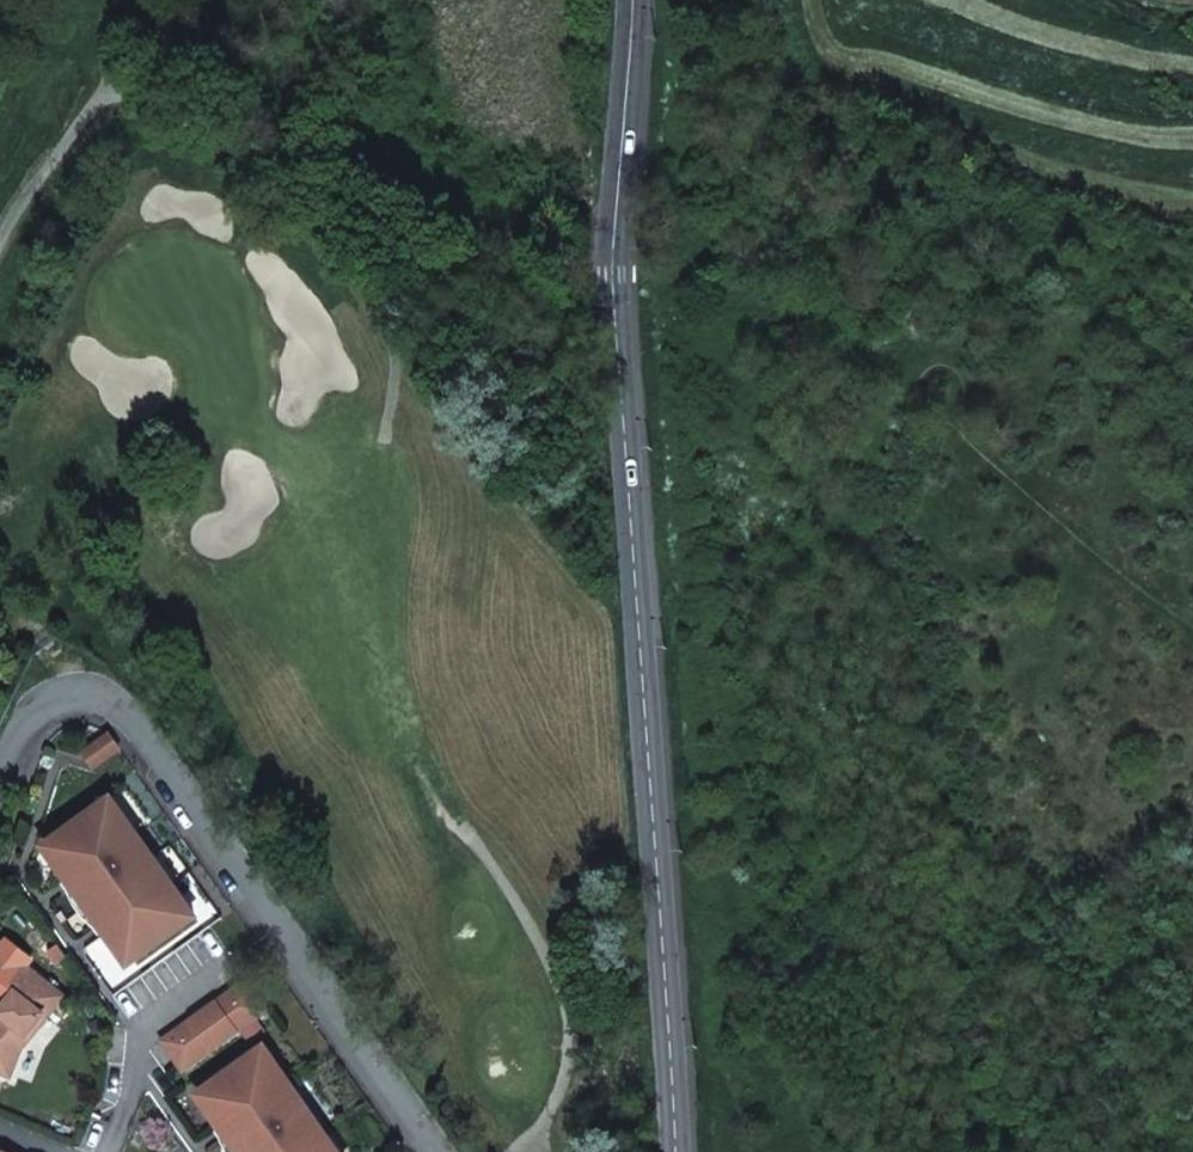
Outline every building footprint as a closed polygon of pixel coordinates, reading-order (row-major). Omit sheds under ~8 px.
[(92,767),(119,748),(109,734),(83,753),(92,767)] [(164,887),(130,837),(135,833),(111,799),(49,842),(68,869),(62,873),(108,938),(114,935),(133,962),(195,918),(170,883),(164,887)] [(0,1011),(0,1073),(10,1077),(26,1037),(45,1016),(48,1019),(66,997),(28,965),(9,986),(16,992),(0,1011)] [(183,1070),(265,1011),(245,983),(162,1041),(183,1070)] [(264,1047),(202,1091),(220,1117),(214,1121),(236,1151),(338,1151),(323,1132),(318,1135),(282,1085),(288,1081),(264,1047)]
